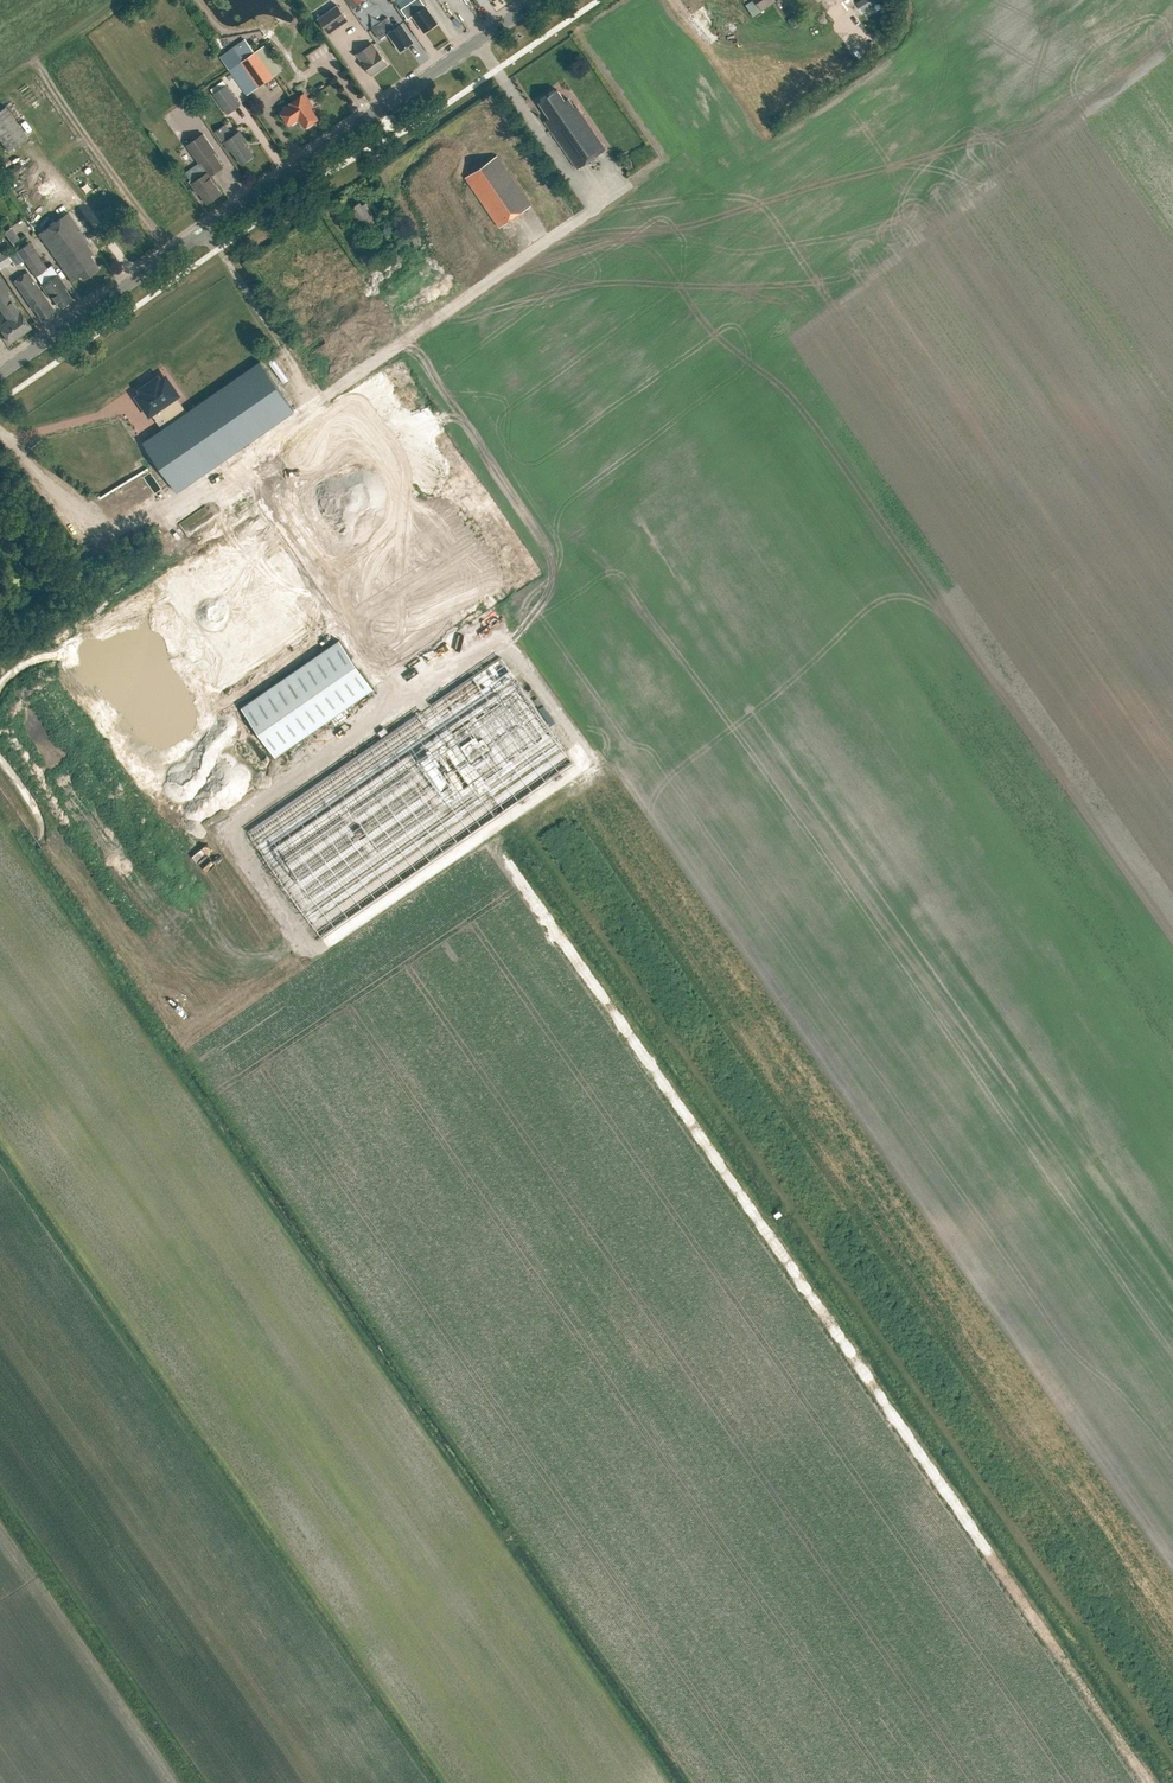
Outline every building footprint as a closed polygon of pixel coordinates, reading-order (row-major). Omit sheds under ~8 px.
[(354,10),(359,6),(358,4),(364,0),(347,0),(354,10)] [(402,9),(408,18),(412,15),(424,32),(437,23),(425,6),(420,0),(415,0),(410,4),(402,9)] [(763,12),(777,2),(775,0),(755,0),(763,12)] [(856,3),(862,12),(879,0),(861,0),(856,3)] [(347,20),(336,5),(316,19),(328,34),(347,20)] [(794,15),(787,21),(791,28),(799,23),(794,15)] [(395,28),(387,17),(372,28),(380,39),(389,33),(400,50),(413,42),(401,25),(395,28)] [(221,54),(220,55),(227,64),(229,68),(247,94),(282,69),(264,43),(254,51),(245,38),(221,54)] [(362,62),(371,75),(387,64),(378,51),(372,44),(361,52),(366,60),(362,62)] [(214,92),(228,113),(241,103),(227,83),(214,92)] [(568,99),(565,101),(557,90),(539,102),(550,118),(545,122),(577,168),(606,149),(577,107),(575,108),(568,99)] [(298,119),(305,128),(314,122),(312,119),(316,116),(311,108),(314,106),(309,99),(308,99),(304,93),(288,104),(289,105),(280,112),(289,125),(298,119)] [(0,110),(0,140),(8,151),(27,137),(5,106),(0,110)] [(232,149),(242,163),(253,155),(243,141),(245,139),(239,131),(224,142),(230,150),(232,149)] [(200,193),(207,204),(222,193),(216,185),(218,184),(212,175),(224,167),(214,153),(216,152),(204,134),(187,145),(199,163),(202,162),(209,171),(205,174),(204,172),(203,172),(200,172),(196,174),(196,177),(190,181),(198,194),(200,193)] [(465,177),(500,227),(531,205),(497,156),(465,177)] [(1,177),(5,182),(23,168),(20,163),(1,177)] [(351,210),(347,213),(361,233),(378,222),(366,204),(362,206),(360,203),(351,209),(351,210)] [(86,245),(89,243),(68,213),(38,234),(71,280),(79,275),(82,278),(98,267),(90,256),(93,254),(86,245)] [(86,234),(90,240),(98,235),(94,229),(86,234)] [(387,229),(373,238),(380,247),(393,238),(387,229)] [(17,250),(35,276),(36,276),(42,284),(41,285),(50,298),(52,297),(60,307),(72,299),(64,288),(66,287),(53,268),(48,271),(46,269),(47,268),(28,242),(17,250)] [(35,309),(42,319),(51,313),(49,309),(52,307),(40,291),(37,293),(25,274),(15,281),(28,300),(27,301),(34,310),(35,309)] [(9,342),(31,327),(6,292),(9,291),(1,279),(0,279),(0,310),(8,320),(0,326),(0,329),(9,342)] [(309,356),(305,359),(317,376),(322,373),(309,356)] [(143,442),(143,443),(144,444),(160,467),(176,490),(177,491),(294,410),(268,373),(260,361),(214,394),(187,412),(162,429),(147,440),(143,442)] [(144,393),(139,396),(150,413),(161,405),(171,419),(160,426),(162,429),(187,412),(176,396),(177,394),(166,378),(161,381),(159,379),(156,380),(154,382),(154,383),(148,387),(147,387),(144,389),(142,390),(144,393)] [(154,581),(221,678),(319,611),(252,513),(154,581)] [(241,707),(275,756),(373,689),(339,640),(241,707)] [(422,713),(240,826),(309,937),(524,804),(520,798),(535,788),(572,765),(548,727),(503,655),(418,707),(422,713)]
